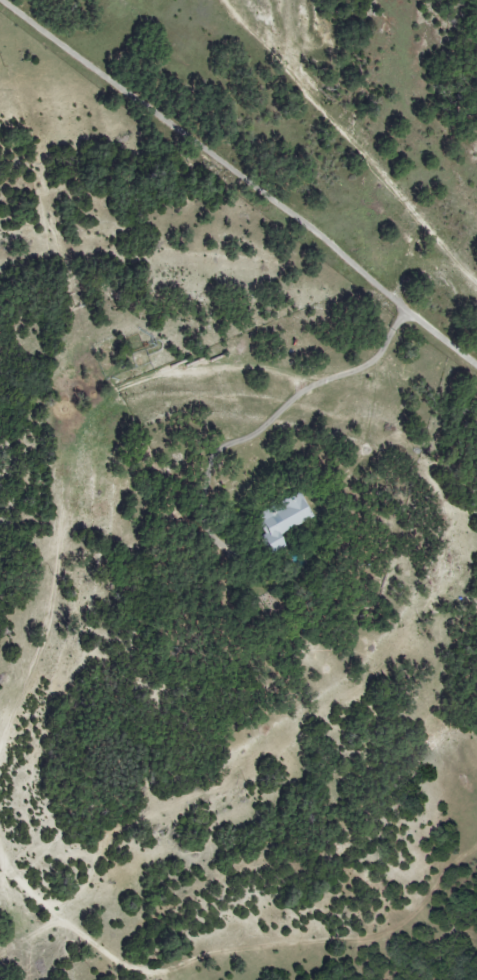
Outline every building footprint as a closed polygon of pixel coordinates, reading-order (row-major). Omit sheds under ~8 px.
[(286,546),(280,532),(311,519),(301,495),(259,511),(262,519),(259,520),(265,535),(262,536),(268,553),(286,546)]
